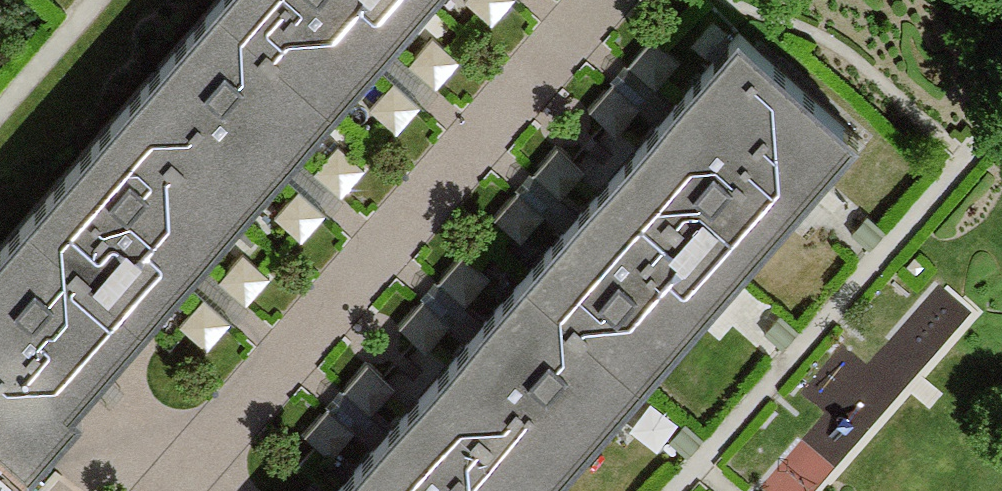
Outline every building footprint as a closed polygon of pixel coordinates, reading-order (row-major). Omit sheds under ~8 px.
[(216,7),(337,112),(430,4),(426,0),(222,0),(216,7)] [(464,1),(492,26),(514,0),(465,0),(464,1)] [(216,7),(121,115),(242,220),(337,112),(216,7)] [(619,168),(739,274),(859,137),(739,32),(619,168)] [(460,61),(432,37),(408,64),(436,88),(460,61)] [(680,63),(652,39),(628,66),(656,90),(680,63)] [(420,107),(393,83),(369,110),(396,135),(420,107)] [(641,108),(613,84),(590,111),(617,135),(641,108)] [(26,223),(146,328),(242,220),(121,115),(26,223)] [(365,170),(337,146),(313,173),(341,198),(365,170)] [(586,171),(558,147),(534,174),(562,198),(586,171)] [(524,277),(644,383),(739,274),(619,168),(524,277)] [(326,216),(298,192),(274,219),(302,243),(326,216)] [(546,217),(518,193),(494,220),(522,244),(546,217)] [(26,223),(0,253),(0,452),(28,477),(82,415),(74,410),(146,328),(26,223)] [(270,278),(243,254),(219,281),(246,305),(270,278)] [(489,280),(462,256),(438,283),(466,307),(489,280)] [(429,385),(549,490),(644,383),(524,277),(429,385)] [(231,323),(204,299),(180,326),(208,350),(231,323)] [(450,325),(422,301),(398,328),(426,352),(450,325)] [(395,387),(368,363),(344,390),(372,415),(395,387)] [(549,490),(429,385),(336,490),(548,490),(549,490)] [(356,433),(328,409),(304,436),(332,460),(356,433)]
